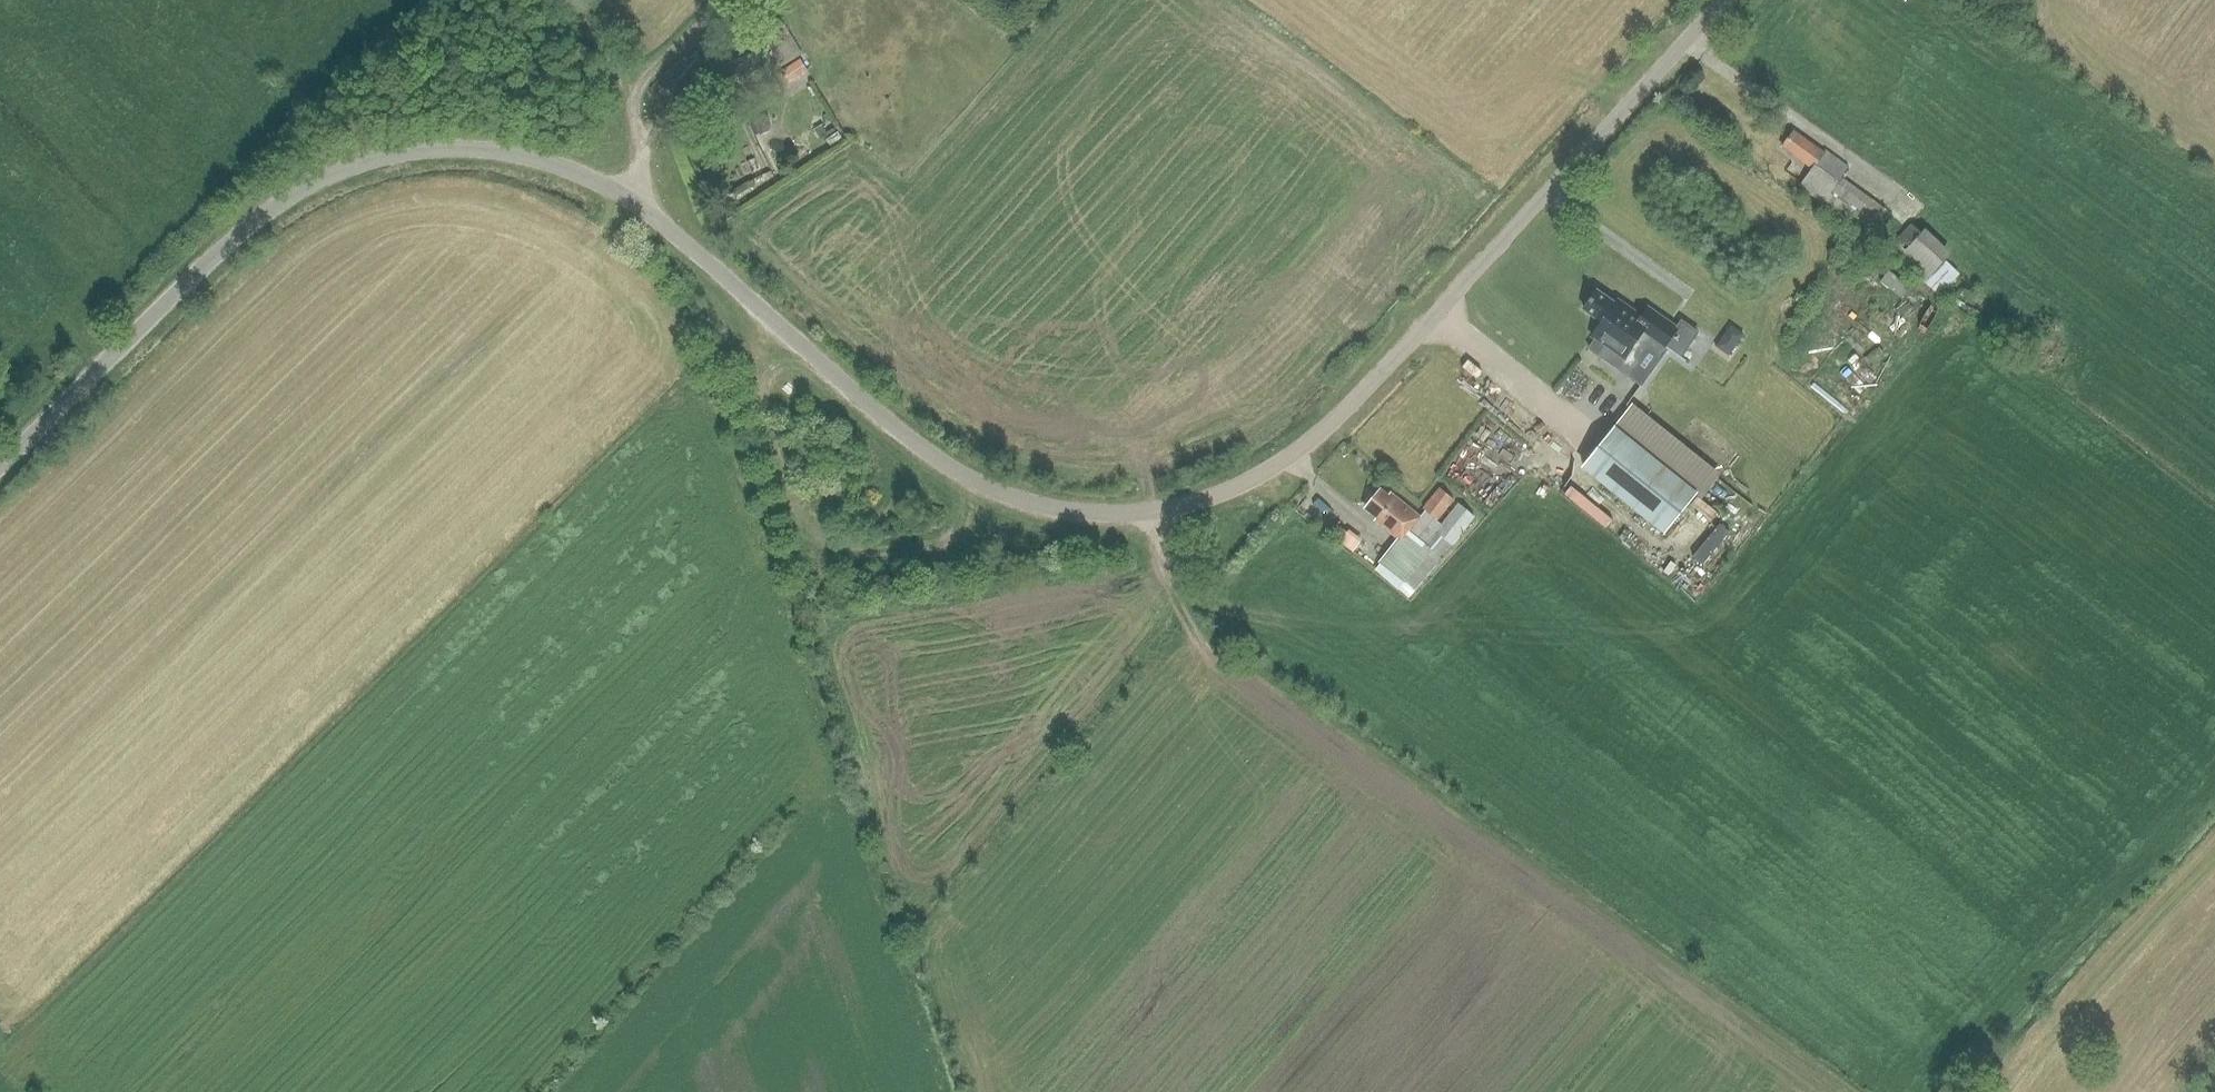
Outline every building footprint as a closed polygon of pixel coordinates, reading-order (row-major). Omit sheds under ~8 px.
[(775,39),(770,47),(772,50),(770,52),(779,69),(802,55),(793,39),(782,21),(781,19),(772,26),(779,36),(775,39)] [(808,71),(800,59),(781,72),(788,84),(808,71)] [(772,125),(768,116),(754,122),(760,134),(770,130),(772,125)] [(814,129),(819,138),(827,132),(822,124),(814,129)] [(1822,202),(1819,206),(1866,239),(1886,210),(1840,177),(1848,167),(1825,152),(1823,154),(1793,133),(1783,147),(1813,169),(1800,187),(1822,202)] [(1935,300),(1937,298),(1939,301),(1954,284),(1951,281),(1960,272),(1946,260),(1948,258),(1910,222),(1887,248),(1925,282),(1921,287),(1935,300)] [(1901,298),(1910,287),(1888,270),(1880,281),(1901,298)] [(1981,307),(1961,291),(1960,290),(1951,301),(1973,318),(1981,307)] [(1595,353),(1627,375),(1652,339),(1684,361),(1685,360),(1680,357),(1698,333),(1681,321),(1676,329),(1647,308),(1641,317),(1617,300),(1615,304),(1597,291),(1584,309),(1602,322),(1591,336),(1604,345),(1598,353),(1596,352),(1595,353)] [(1731,324),(1723,335),(1736,345),(1744,334),(1731,324)] [(1615,425),(1581,467),(1665,534),(1698,493),(1615,425)] [(1425,509),(1421,516),(1390,492),(1387,496),(1379,490),(1366,507),(1377,516),(1375,519),(1401,540),(1400,541),(1398,540),(1374,571),(1409,598),(1416,588),(1439,562),(1443,558),(1452,545),(1475,515),(1458,502),(1436,531),(1435,530),(1441,522),(1437,519),(1453,498),(1439,487),(1423,507),(1425,509)]
